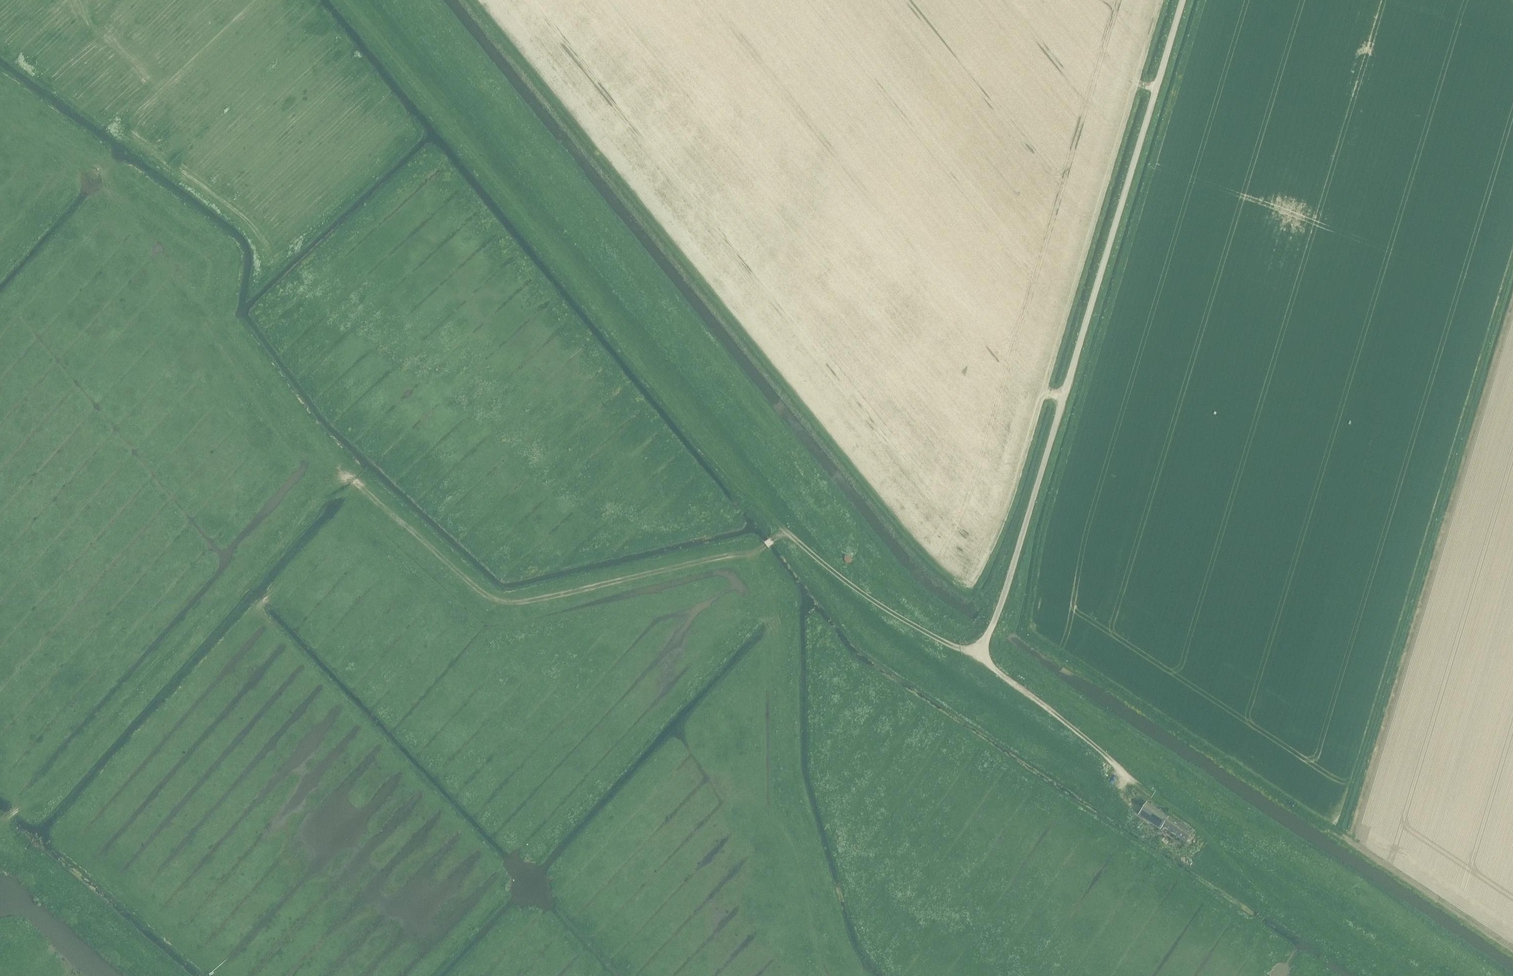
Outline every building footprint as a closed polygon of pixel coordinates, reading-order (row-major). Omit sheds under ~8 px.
[(1147,802),(1145,806),(1138,816),(1160,830),(1162,828),(1186,843),(1193,833),(1147,802)]
